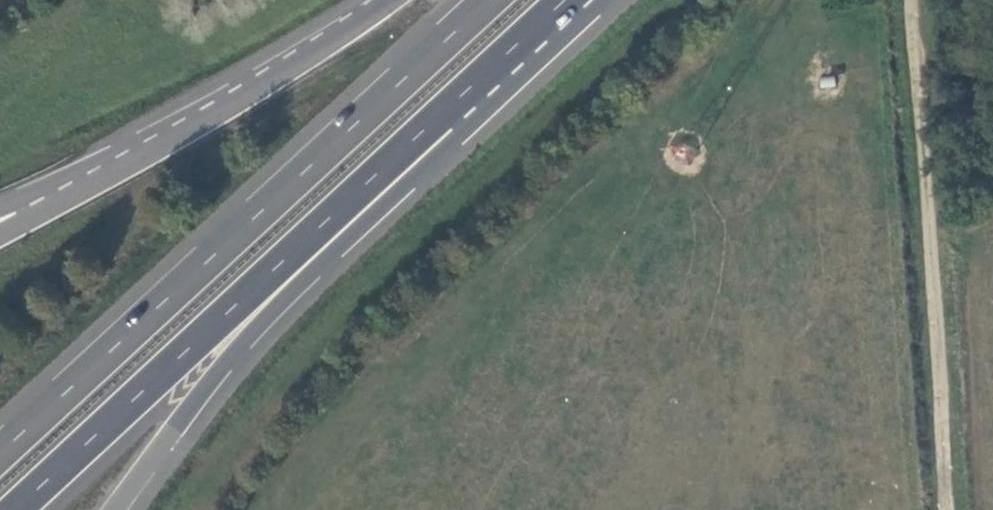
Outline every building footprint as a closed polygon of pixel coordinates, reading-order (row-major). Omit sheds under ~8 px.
[(681,141),(674,155),(690,163),(697,149),(681,141)]
